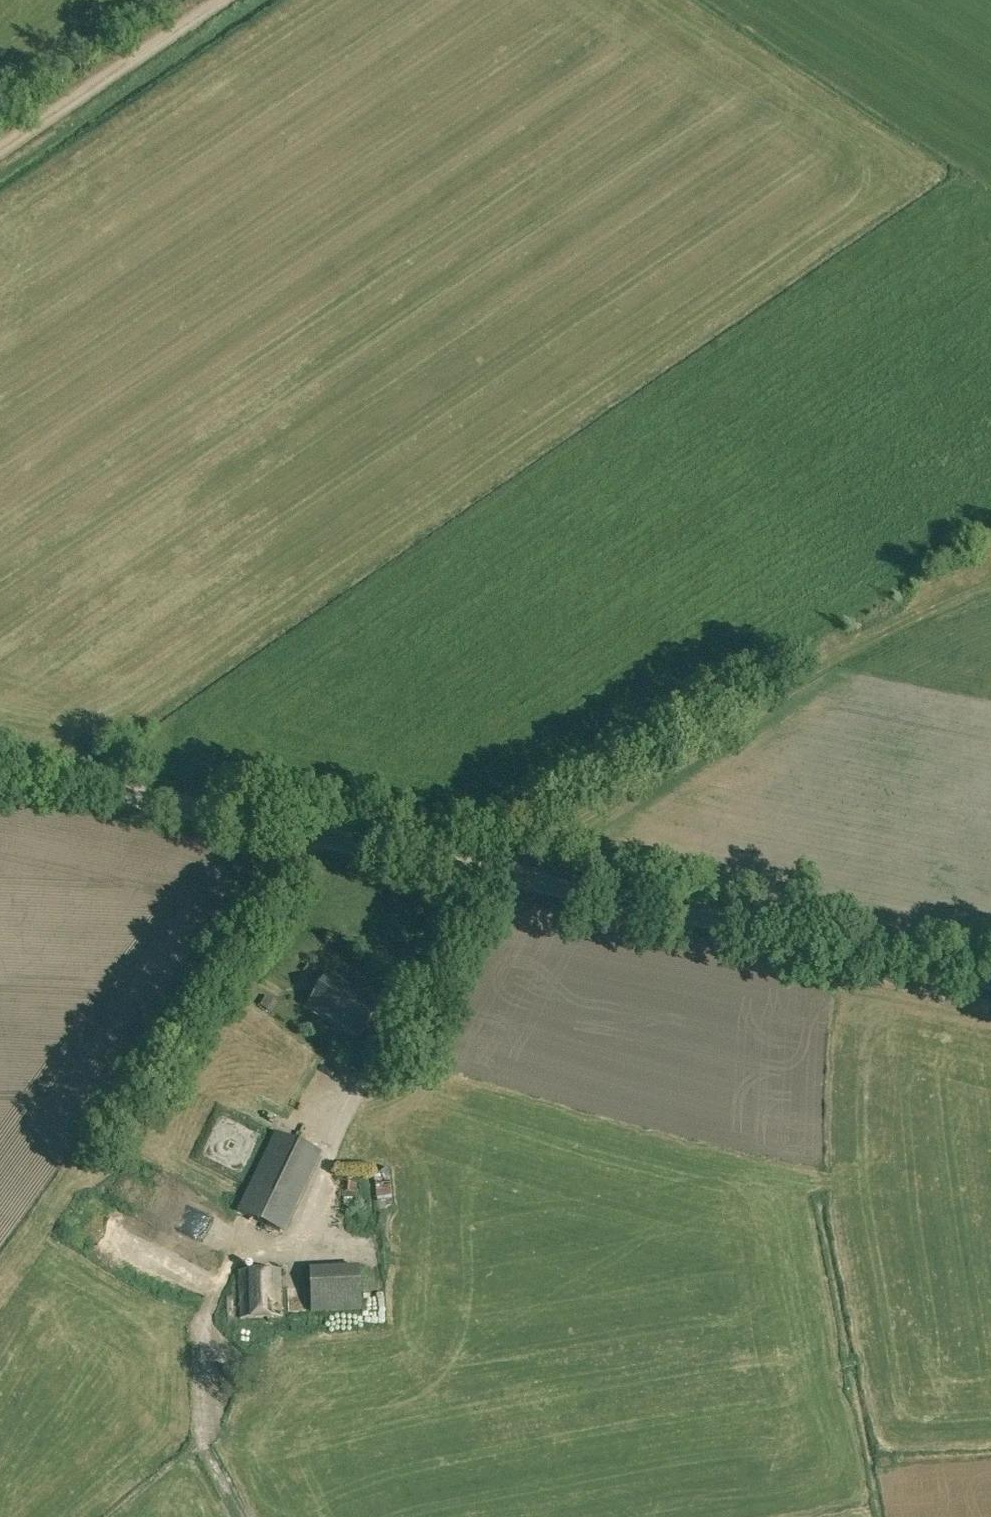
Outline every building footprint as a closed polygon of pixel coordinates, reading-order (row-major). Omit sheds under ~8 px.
[(308,1005),(359,1037),(379,1005),(328,973),(308,1005)] [(277,1003),(269,999),(263,1008),(271,1013),(277,1003)] [(237,1211),(280,1231),(318,1153),(275,1133),(237,1211)] [(389,1167),(374,1168),(377,1197),(392,1197),(389,1167)] [(372,1206),(371,1182),(346,1183),(347,1207),(372,1206)] [(308,1268),(310,1313),(360,1310),(358,1266),(308,1268)] [(238,1271),(240,1319),(282,1317),(280,1269),(238,1271)]
